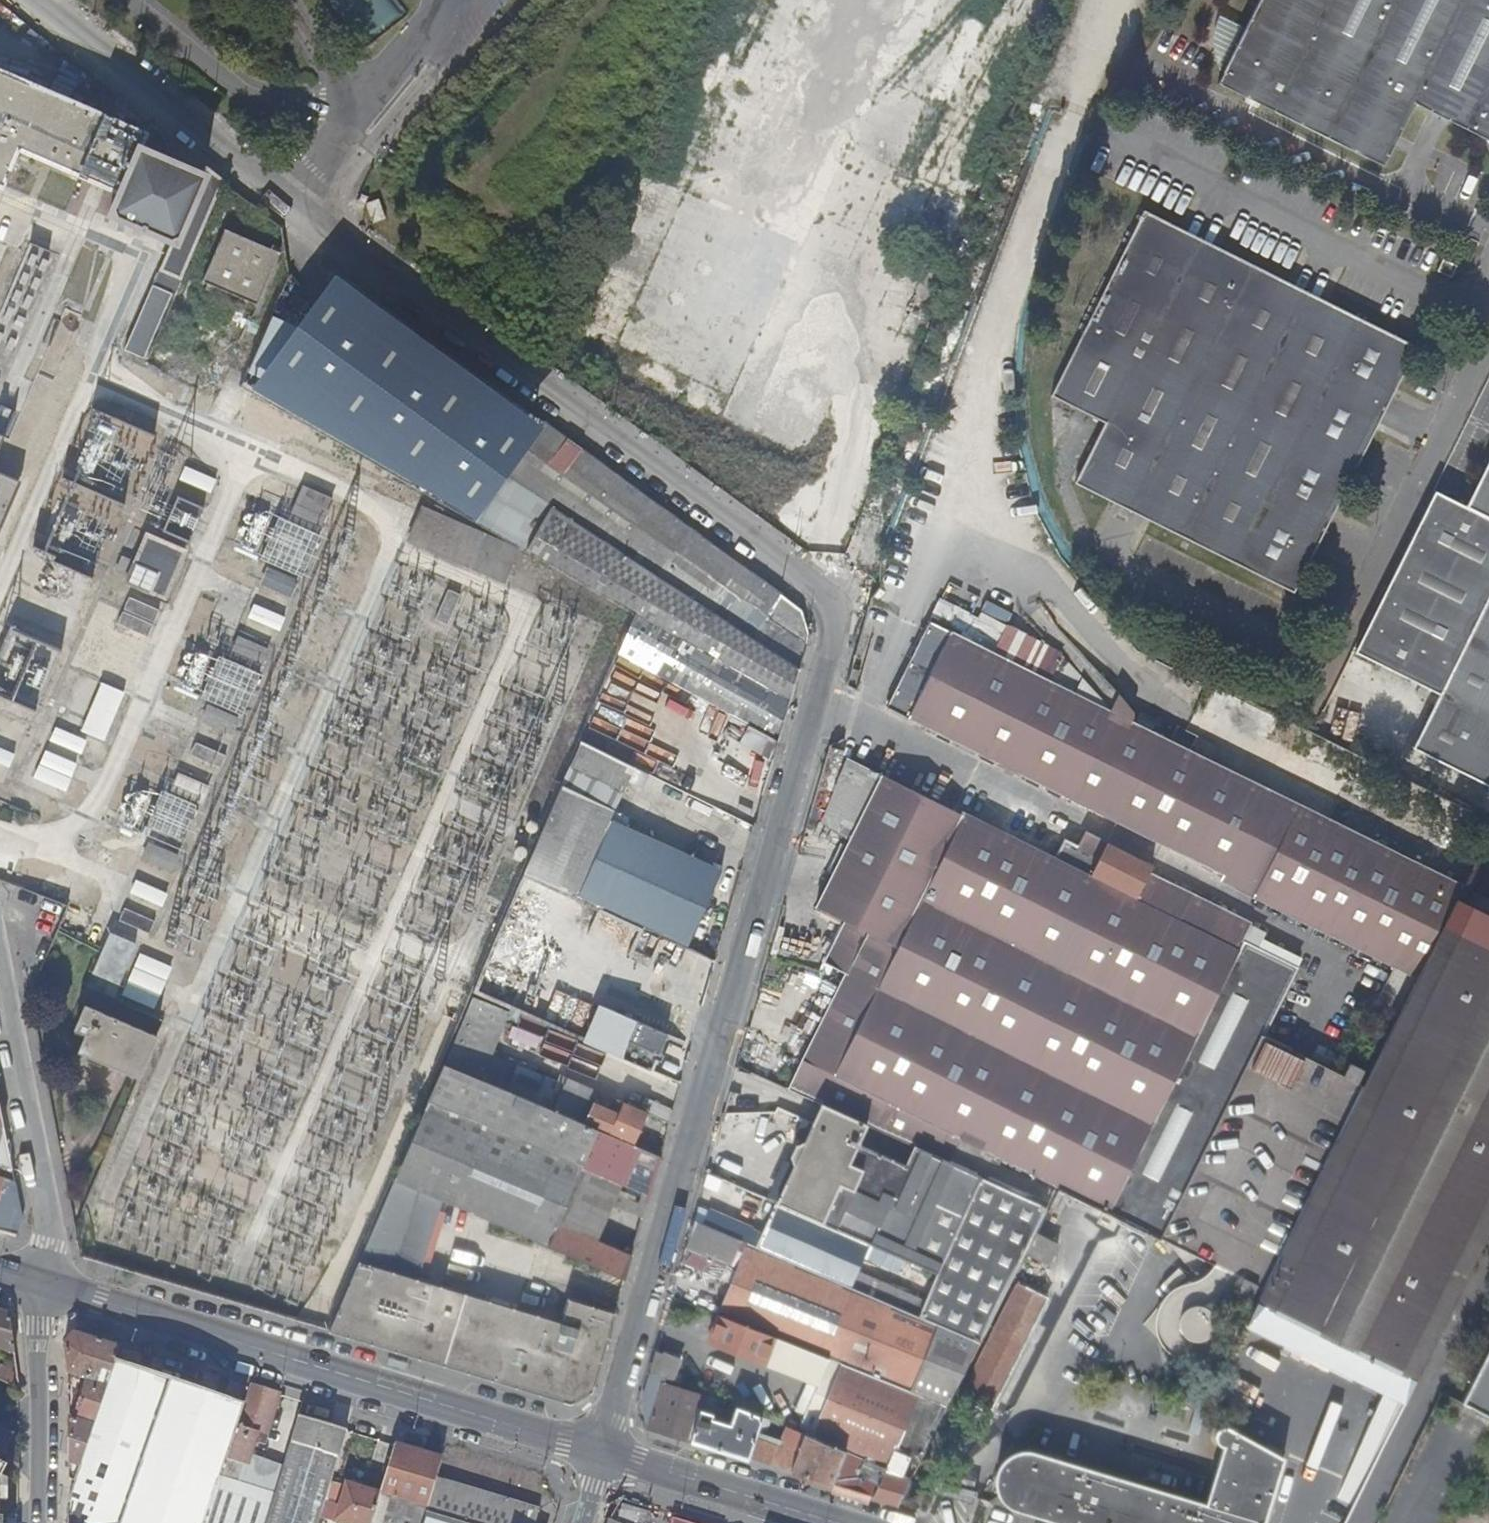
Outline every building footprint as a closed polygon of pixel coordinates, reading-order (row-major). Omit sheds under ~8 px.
[(399,16),(388,0),(332,0),(361,42),(399,16)] [(1224,79),(1384,161),(1416,99),(1488,136),(1488,0),(1263,0),(1224,79)] [(219,180),(203,167),(200,173),(162,156),(165,149),(160,133),(149,123),(143,132),(0,70),(0,184),(17,146),(117,190),(107,211),(171,240),(159,268),(177,276),(219,180)] [(253,122),(248,128),(254,133),(259,127),(253,122)] [(261,138),(266,132),(260,127),(255,133),(261,138)] [(1290,591),(1312,550),(1305,545),(1326,505),(1333,508),(1373,429),(1367,426),(1387,385),(1394,389),(1416,347),(1329,303),(1325,310),(1286,289),(1289,283),(1222,249),(1220,256),(1178,236),(1182,228),(1146,211),(1053,394),(1103,421),(1073,481),(1107,498),(1112,490),(1153,513),(1150,520),(1290,591)] [(277,252),(224,227),(200,279),(255,303),(277,252)] [(1222,249),(1182,228),(1178,236),(1220,256),(1222,249)] [(53,251),(30,242),(0,321),(0,327),(21,335),(53,251)] [(530,413),(317,258),(303,267),(289,276),(240,387),(461,516),(530,413)] [(1457,264),(1445,258),(1439,269),(1451,276),(1457,264)] [(1325,310),(1329,303),(1289,283),(1286,289),(1325,310)] [(171,295),(149,286),(121,352),(143,361),(171,295)] [(3,370),(10,355),(0,351),(0,369),(3,370)] [(1367,426),(1373,429),(1394,389),(1387,385),(1367,426)] [(763,617),(777,593),(743,567),(542,422),(505,474),(551,504),(751,637),(797,667),(803,644),(763,617)] [(1350,657),(1434,698),(1409,749),(1488,791),(1488,460),(1463,511),(1432,496),(1350,657)] [(19,476),(0,468),(0,521),(19,476)] [(183,469),(178,480),(209,492),(213,481),(183,469)] [(318,530),(332,498),(304,485),(290,518),(318,530)] [(1107,498),(1150,520),(1153,513),(1112,490),(1107,498)] [(751,637),(551,504),(525,548),(635,611),(789,700),(798,668),(797,667),(751,637)] [(1305,545),(1312,550),(1333,508),(1326,505),(1305,545)] [(502,587),(517,551),(422,506),(405,541),(502,587)] [(183,552),(141,536),(121,585),(163,602),(183,552)] [(287,599),(293,584),(265,571),(258,586),(287,599)] [(460,597),(446,591),(433,622),(447,627),(460,597)] [(802,610),(777,593),(763,617),(803,644),(806,632),(802,610)] [(126,600),(121,612),(154,626),(159,614),(126,600)] [(283,619),(252,607),(247,619),(277,632),(283,619)] [(635,611),(617,653),(732,716),(773,739),(777,741),(789,700),(635,611)] [(1107,707),(1110,702),(1063,653),(1064,651),(983,612),(970,638),(1107,707)] [(120,615),(115,626),(146,640),(151,629),(120,615)] [(885,703),(908,715),(953,630),(930,618),(885,703)] [(0,657),(0,694),(35,709),(62,647),(14,626),(0,657)] [(1064,792),(1107,707),(970,638),(953,630),(908,715),(1064,792)] [(260,664),(266,650),(238,637),(232,651),(260,664)] [(199,651),(183,685),(240,713),(250,693),(247,691),(256,673),(248,669),(242,680),(231,675),(233,671),(217,664),(218,660),(199,651)] [(723,734),(732,716),(617,653),(581,743),(632,767),(712,808),(717,799),(731,807),(748,773),(758,754),(723,734)] [(98,685),(78,732),(101,743),(121,695),(98,685)] [(230,733),(236,720),(208,707),(201,721),(230,733)] [(1265,787),(1107,707),(1064,792),(1154,838),(1222,873),(1265,787)] [(732,716),(723,734),(758,754),(767,759),(773,739),(732,716)] [(54,731),(49,743),(79,755),(84,743),(54,731)] [(844,740),(830,736),(807,815),(821,819),(844,740)] [(777,741),(773,739),(767,759),(772,762),(777,741)] [(581,743),(521,871),(576,895),(608,820),(632,767),(581,743)] [(224,758),(193,744),(188,759),(217,772),(224,758)] [(9,768),(14,756),(0,749),(0,764),(9,768)] [(76,766),(44,753),(38,767),(70,780),(76,766)] [(69,782),(38,769),(32,781),(63,794),(69,782)] [(1231,1274),(1334,1070),(1261,1034),(1296,966),(1240,939),(1247,924),(1145,871),(1149,862),(1084,829),(1076,844),(1063,837),(1062,841),(1011,816),(1003,831),(962,811),(960,815),(879,774),(815,904),(842,918),(822,956),(846,968),(787,1087),(820,1101),(988,1179),(1000,1155),(1231,1274)] [(209,790),(174,775),(166,796),(201,810),(209,790)] [(1219,878),(1415,977),(1458,884),(1265,787),(1222,873),(1219,878)] [(717,799),(712,808),(727,815),(731,807),(717,799)] [(718,868),(608,820),(576,895),(685,942),(718,868)] [(169,872),(175,859),(147,846),(141,860),(169,872)] [(165,896),(135,883),(130,897),(159,909),(165,896)] [(1403,1400),(1488,1223),(1488,916),(1454,899),(1415,977),(1414,981),(1246,1320),(1403,1400)] [(153,922),(124,910),(117,923),(147,936),(153,922)] [(114,1000),(137,948),(108,935),(86,987),(114,1000)] [(170,969),(139,955),(122,996),(152,1009),(170,969)] [(645,1113),(626,1105),(612,1099),(607,1111),(592,1105),(594,1100),(488,1054),(508,1008),(472,992),(442,1064),(426,1100),(579,1166),(594,1129),(631,1145),(645,1113)] [(665,1049),(671,1037),(600,1005),(584,1042),(649,1070),(659,1047),(665,1049)] [(136,1080),(155,1039),(83,1008),(73,1031),(84,1036),(78,1052),(136,1080)] [(757,1054),(764,1058),(773,1040),(765,1036),(757,1054)] [(1340,1073),(1334,1070),(1231,1274),(1239,1278),(1234,1290),(1248,1298),(1254,1286),(1259,1286),(1361,1082),(1356,1080),(1362,1067),(1347,1060),(1340,1073)] [(671,1110),(632,1092),(626,1105),(645,1113),(668,1123),(671,1110)] [(617,1254),(591,1242),(554,1225),(579,1166),(426,1100),(393,1179),(440,1200),(622,1281),(634,1241),(628,1239),(617,1254)] [(1046,1206),(988,1179),(820,1101),(802,1141),(797,1142),(791,1155),(791,1160),(784,1158),(767,1197),(775,1201),(868,1241),(935,1271),(999,1298),(1024,1249),(1034,1229),(1046,1206)] [(0,1125),(0,1168),(34,1176),(20,1134),(2,1126),(0,1125)] [(619,1183),(635,1147),(631,1145),(594,1129),(579,1166),(619,1183)] [(635,1147),(619,1183),(647,1195),(658,1157),(635,1147)] [(764,1191),(772,1171),(757,1165),(749,1185),(764,1191)] [(608,1204),(619,1183),(579,1166),(554,1225),(591,1242),(608,1204)] [(393,1179),(327,1332),(569,1404),(590,1394),(613,1314),(606,1312),(608,1306),(587,1299),(585,1306),(568,1300),(560,1324),(416,1279),(440,1200),(393,1179)] [(647,1195),(619,1183),(608,1204),(640,1218),(647,1195)] [(868,1241),(775,1201),(763,1230),(756,1246),(848,1286),(868,1241)] [(15,1237),(19,1218),(18,1211),(0,1205),(0,1232),(15,1237)] [(707,1206),(699,1220),(742,1239),(751,1225),(707,1206)] [(842,1361),(946,1402),(978,1340),(916,1315),(848,1286),(756,1246),(742,1239),(699,1220),(690,1217),(683,1243),(736,1265),(717,1311),(717,1312),(842,1361)] [(756,1246),(763,1230),(751,1225),(742,1239),(756,1246)] [(1057,1242),(1034,1229),(1024,1249),(1046,1262),(1057,1242)] [(916,1315),(935,1271),(868,1241),(848,1286),(916,1315)] [(916,1315),(978,1340),(999,1298),(935,1271),(916,1315)] [(1045,1295),(1017,1279),(962,1391),(990,1406),(1045,1295)] [(13,1352),(8,1314),(0,1311),(0,1348),(13,1352)] [(833,1382),(842,1361),(717,1312),(717,1311),(708,1332),(806,1372),(817,1376),(833,1382)] [(71,1420),(67,1417),(66,1479),(71,1481),(112,1362),(117,1346),(72,1333),(62,1343),(66,1373),(84,1380),(71,1420)] [(1461,1396),(1488,1411),(1488,1340),(1461,1396)] [(653,1347),(647,1366),(670,1375),(679,1357),(653,1347)] [(908,1451),(918,1456),(946,1402),(842,1361),(833,1382),(814,1422),(811,1432),(884,1462),(895,1443),(908,1451)] [(112,1362),(71,1481),(69,1490),(67,1508),(69,1522),(203,1522),(219,1479),(242,1406),(112,1362)] [(18,1388),(16,1376),(0,1367),(0,1380),(18,1388)] [(639,1405),(646,1427),(747,1458),(754,1437),(761,1417),(735,1407),(727,1429),(709,1423),(712,1415),(710,1414),(716,1399),(648,1372),(639,1405)] [(817,1376),(806,1372),(793,1402),(805,1407),(817,1376)] [(817,1376),(805,1407),(801,1417),(814,1422),(833,1382),(817,1376)] [(263,1440),(277,1395),(248,1387),(242,1406),(219,1479),(234,1483),(235,1479),(237,1479),(241,1464),(245,1465),(254,1438),(263,1440)] [(1230,1417),(1264,1434),(1272,1420),(1237,1403),(1230,1417)] [(273,1495),(264,1522),(317,1522),(320,1515),(330,1481),(346,1431),(297,1416),(273,1495)] [(747,1458),(789,1470),(797,1448),(802,1434),(791,1430),(784,1446),(760,1439),(767,1420),(761,1417),(754,1437),(747,1458)] [(1264,1434),(1230,1417),(1228,1422),(1220,1422),(1214,1428),(1213,1433),(1213,1437),(1216,1440),(1220,1443),(1204,1500),(1024,1447),(1015,1447),(1003,1450),(993,1462),(989,1472),(990,1484),(993,1494),(1003,1503),(1015,1508),(1063,1522),(1261,1522),(1283,1451),(1261,1441),(1264,1434)] [(5,1465),(18,1472),(18,1457),(4,1450),(11,1435),(6,1433),(9,1426),(1,1422),(0,1424),(0,1463),(5,1465)] [(797,1448),(789,1470),(831,1483),(844,1451),(802,1434),(797,1448)] [(884,1462),(902,1470),(908,1451),(895,1443),(884,1462)] [(379,1494),(370,1522),(421,1522),(424,1512),(434,1479),(440,1460),(393,1446),(379,1494)] [(884,1468),(844,1451),(831,1483),(873,1496),(884,1468)] [(909,1478),(884,1468),(873,1496),(897,1503),(908,1480),(909,1478)] [(219,1479),(203,1522),(264,1522),(273,1495),(234,1483),(219,1479)] [(434,1479),(424,1512),(461,1522),(534,1522),(539,1510),(434,1479)] [(908,1480),(897,1503),(932,1487),(908,1480)] [(345,1485),(330,1481),(320,1515),(334,1520),(345,1485)] [(379,1494),(346,1484),(345,1485),(334,1520),(334,1521),(341,1522),(370,1522),(379,1494)] [(621,1503),(617,1520),(627,1522),(645,1522),(649,1511),(621,1503)] [(424,1512),(421,1522),(461,1522),(424,1512)]
